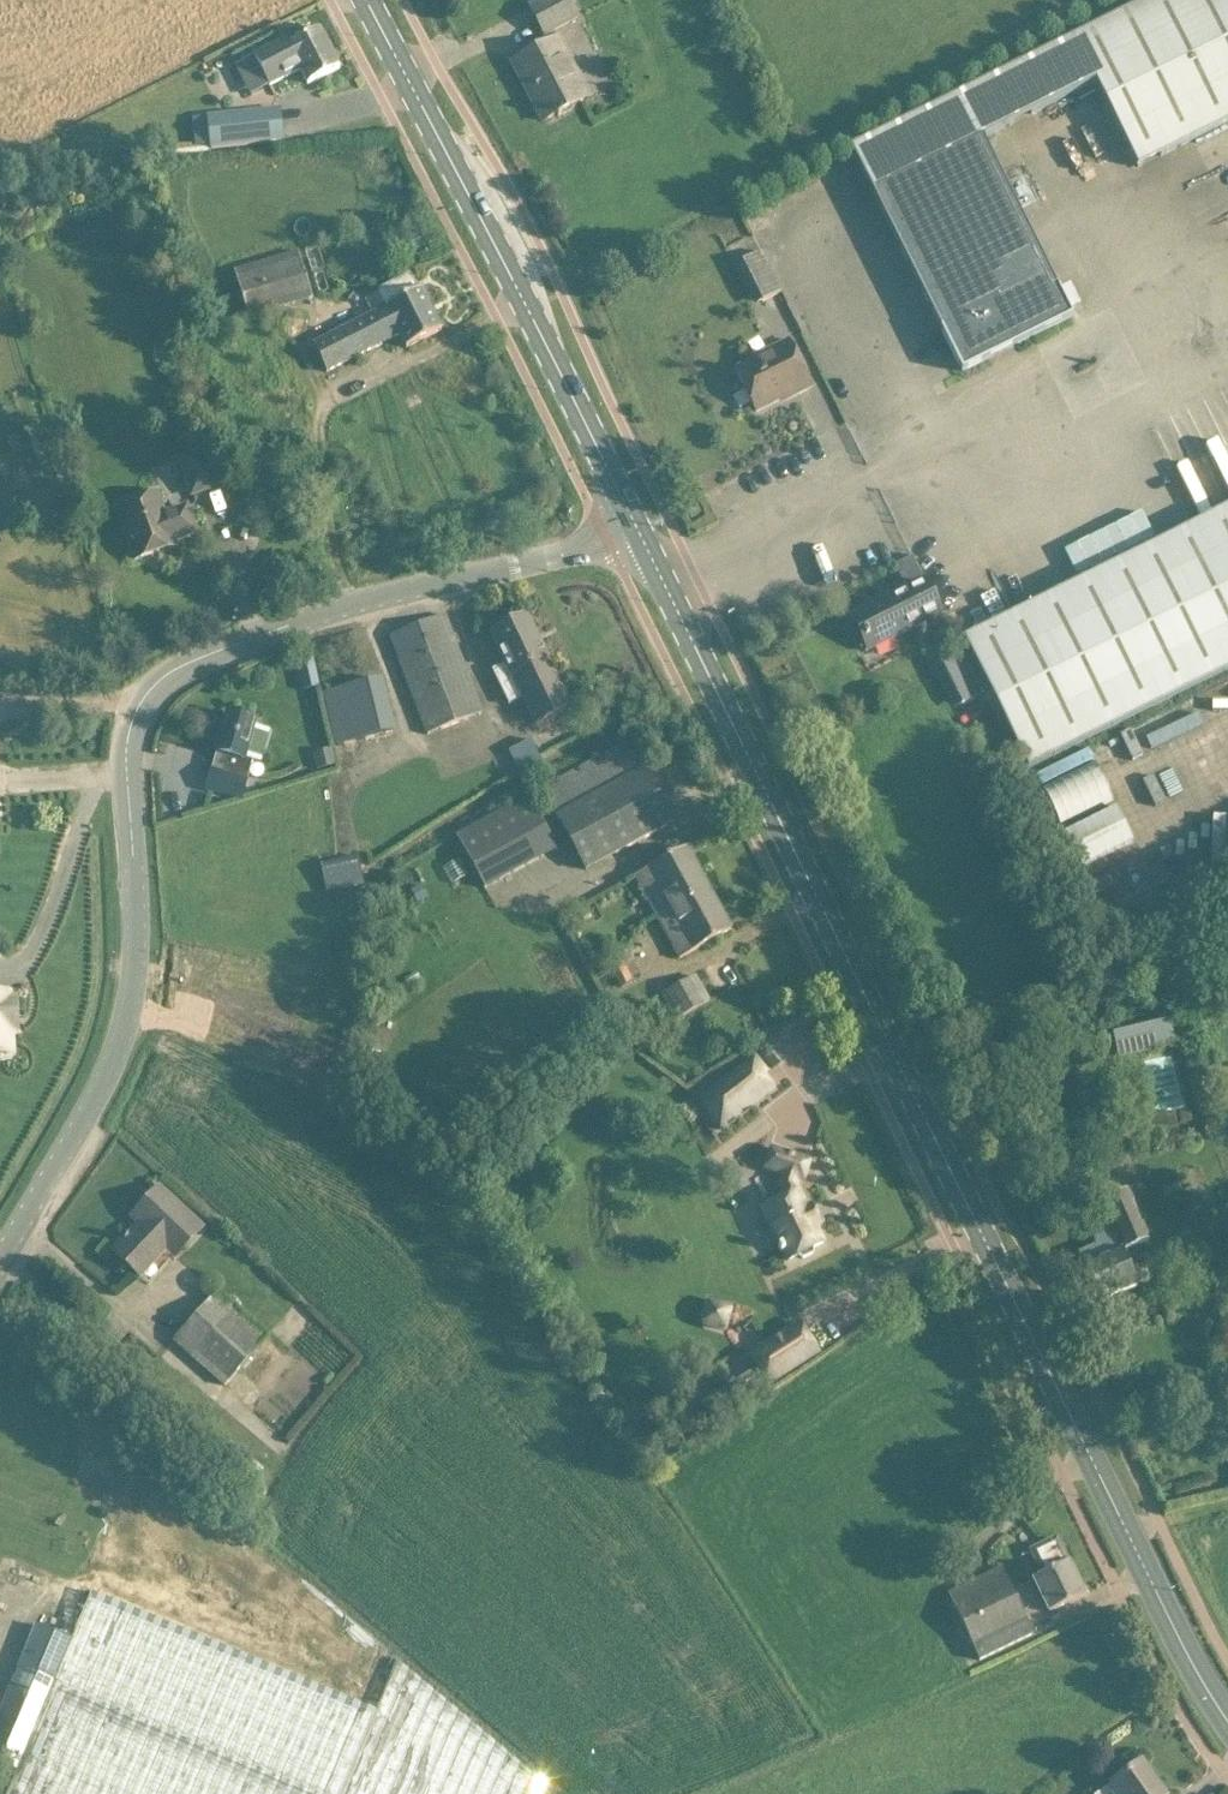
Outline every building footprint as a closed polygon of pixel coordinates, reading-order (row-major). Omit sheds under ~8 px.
[(580,18),(571,0),(546,0),(527,10),(541,38),(580,18)] [(983,362),(1071,318),(983,140),(1095,85),(1138,170),(1227,125),(1227,0),(1151,0),(960,95),(851,150),(962,372),(983,362)] [(301,71),(308,85),(340,69),(320,30),(289,47),(285,40),(254,56),(270,87),(301,71)] [(557,41),(534,52),(513,63),(543,122),(587,99),(557,41)] [(281,109),(193,118),(196,150),(284,141),(281,109)] [(761,252),(742,262),(763,303),(782,293),(761,252)] [(248,318),(312,299),(299,253),(234,272),(248,318)] [(410,275),(388,286),(381,290),(389,305),(314,343),(328,369),(399,332),(408,348),(442,331),(421,290),(418,291),(410,275)] [(755,360),(735,370),(756,412),(789,396),(790,398),(812,387),(789,340),(767,351),(769,355),(756,361),(755,360)] [(219,485),(206,451),(178,462),(191,496),(219,485)] [(195,532),(187,510),(162,519),(154,495),(118,508),(136,560),(175,546),(173,541),(195,532)] [(702,514),(697,503),(686,508),(691,520),(702,514)] [(963,639),(1027,771),(1227,672),(1227,509),(963,639)] [(866,652),(890,640),(924,622),(944,613),(928,578),(907,588),(849,617),(866,652)] [(481,714),(464,668),(444,616),(390,636),(427,734),(481,714)] [(536,723),(548,717),(570,707),(526,616),(492,633),(506,663),(492,670),(509,705),(523,697),(536,723)] [(942,664),(949,678),(962,705),(982,696),(961,655),(942,664)] [(312,657),(297,660),(304,691),(319,688),(312,657)] [(394,731),(387,703),(381,680),(326,694),(339,745),(394,731)] [(242,799),(248,778),(253,762),(245,759),(256,720),(228,713),(206,789),(242,799)] [(819,720),(809,725),(813,734),(823,729),(819,720)] [(520,774),(543,763),(531,741),(509,753),(520,774)] [(628,744),(607,755),(544,790),(563,826),(585,867),(670,821),(628,744)] [(557,850),(530,797),(501,813),(457,836),(487,890),(557,850)] [(686,849),(665,860),(637,875),(682,958),(731,931),(686,849)] [(319,865),(327,894),(364,884),(356,855),(319,865)] [(427,899),(421,888),(411,894),(417,905),(427,899)] [(639,989),(622,959),(612,972),(626,997),(639,989)] [(416,973),(404,980),(407,986),(419,980),(416,973)] [(710,1004),(696,978),(665,995),(679,1021),(710,1004)] [(0,995),(0,1056),(13,1056),(11,1029),(17,1029),(15,999),(10,999),(9,994),(0,995)] [(721,1129),(754,1104),(773,1089),(763,1076),(766,1074),(754,1058),(699,1100),(721,1129)] [(700,1135),(688,1145),(695,1153),(707,1144),(700,1135)] [(785,1194),(761,1206),(786,1261),(798,1255),(803,1259),(813,1254),(813,1248),(824,1243),(816,1226),(819,1225),(810,1206),(807,1208),(796,1185),(797,1180),(802,1182),(809,1161),(772,1149),(765,1169),(782,1175),(779,1182),(785,1194)] [(1170,1179),(1183,1214),(1212,1204),(1200,1169),(1170,1179)] [(149,1214),(114,1251),(138,1273),(151,1259),(155,1262),(176,1240),(184,1248),(203,1228),(160,1188),(142,1207),(149,1214)] [(1098,1304),(1137,1288),(1121,1251),(1111,1255),(1110,1253),(1147,1238),(1127,1190),(1103,1201),(1114,1227),(1092,1236),(1102,1259),(1101,1259),(1096,1247),(1078,1255),(1098,1304)] [(224,1388),(266,1340),(216,1296),(175,1344),(224,1388)] [(749,1356),(768,1386),(819,1354),(800,1324),(749,1356)] [(1032,1579),(1048,1613),(1086,1595),(1058,1536),(1028,1550),(1040,1575),(1032,1579)] [(948,1594),(960,1620),(979,1662),(1034,1635),(1001,1568),(948,1594)] [(544,1785),(399,1662),(378,1712),(92,1592),(73,1638),(36,1625),(19,1667),(0,1716),(0,1764),(17,1771),(8,1793),(540,1793),(544,1785)] [(1161,1792),(1141,1763),(1098,1793),(1158,1793),(1161,1792)]
